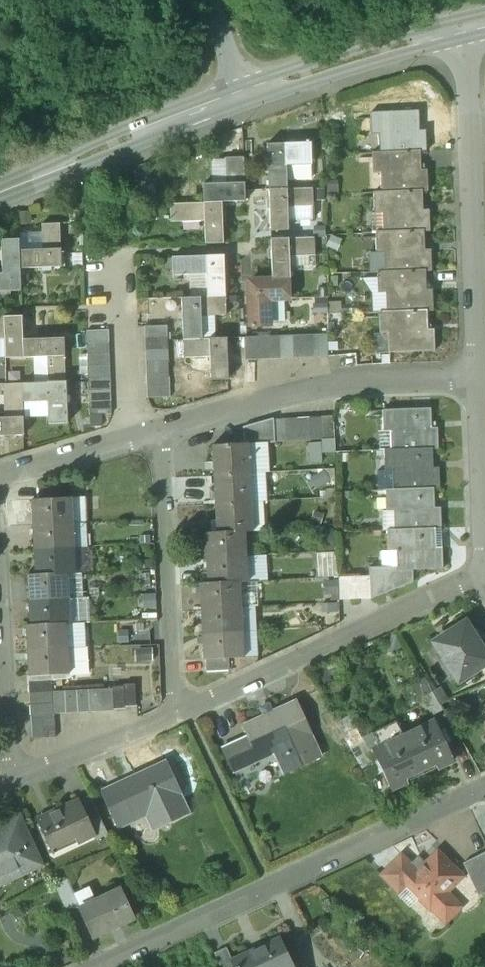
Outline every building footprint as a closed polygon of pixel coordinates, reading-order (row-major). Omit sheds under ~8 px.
[(418,110),(370,112),(371,133),(379,133),(379,152),(420,151),(426,151),(426,129),(419,130),(418,110)] [(310,142),(266,144),(268,189),(286,188),(285,166),(311,165),(310,142)] [(379,152),(372,153),(372,173),(380,173),(381,192),(421,191),(428,191),(427,169),(420,169),(420,151),(379,152)] [(243,156),(225,157),(226,182),(212,183),(203,183),(203,202),(221,201),(244,200),(243,156)] [(212,157),(212,183),(226,182),(225,157),(212,157)] [(286,188),(268,189),(270,231),(288,231),(287,207),(312,206),(312,188),(286,188)] [(381,192),(373,193),(374,213),(382,213),(382,232),(423,231),(429,230),(428,209),(422,209),(421,191),(381,192)] [(203,202),(170,203),(170,222),(204,220),(205,243),(223,243),(221,201),(203,202)] [(42,250),(19,251),(20,269),(61,267),(60,222),(42,223),(42,250)] [(382,232),(374,233),(375,253),(383,253),(384,272),(424,271),(431,270),(430,249),(423,249),(423,231),(382,232)] [(314,237),(270,239),(271,281),(290,280),(289,257),(314,256),(314,237)] [(0,240),(1,274),(0,274),(0,292),(20,292),(20,269),(19,251),(18,239),(0,240)] [(223,255),(171,257),(172,276),(188,275),(206,275),(206,297),(225,297),(223,255)] [(384,272),(376,273),(377,293),(385,292),(385,312),(426,311),(432,310),(431,290),(425,290),(424,271),(384,272)] [(206,275),(188,275),(188,298),(206,297),(206,275)] [(271,281),(248,282),(250,325),(268,325),(267,300),(290,299),(290,280),(271,281)] [(188,298),(181,298),(183,339),(201,339),(200,317),(225,316),(225,297),(206,297),(188,298)] [(385,312),(377,312),(378,334),(386,333),(387,353),(434,351),(433,330),(426,330),(426,311),(385,312)] [(0,317),(0,340),(4,339),(4,358),(23,358),(22,340),(21,316),(0,317)] [(166,325),(144,326),(145,338),(167,337),(166,325)] [(108,330),(86,331),(86,343),(108,342),(108,330)] [(327,334),(315,335),(316,357),(328,357),(327,334)] [(291,335),(279,336),(280,358),(292,358),(291,335)] [(303,335),(291,335),(292,358),(303,357),(303,335)] [(315,335),(303,335),(303,357),(316,357),(315,335)] [(267,336),(255,337),(256,359),(268,359),(267,336)] [(279,336),(267,336),(268,359),(280,358),(279,336)] [(167,337),(145,338),(145,350),(167,349),(167,337)] [(255,337),(243,337),(244,360),(256,359),(255,337)] [(64,338),(22,340),(23,358),(46,357),(47,383),(65,382),(64,338)] [(201,339),(183,339),(183,359),(197,358),(209,358),(209,368),(210,380),(228,380),(226,338),(201,339)] [(183,339),(173,340),(174,359),(183,359),(183,339)] [(108,342),(86,343),(87,355),(109,354),(108,342)] [(167,349),(145,350),(145,362),(168,361),(167,349)] [(109,354),(87,355),(87,367),(109,366),(109,354)] [(209,358),(197,358),(197,369),(209,368),(209,358)] [(168,361),(145,362),(146,374),(168,373),(168,361)] [(109,366),(87,367),(87,379),(110,378),(109,366)] [(168,373),(146,374),(146,386),(169,385),(168,373)] [(110,378),(87,379),(88,390),(110,390),(110,378)] [(47,383),(21,384),(22,402),(47,401),(48,424),(67,424),(65,382),(47,383)] [(3,384),(4,418),(0,418),(0,436),(23,436),(22,402),(21,384),(3,384)] [(169,385),(146,386),(147,398),(169,397),(169,385)] [(110,390),(88,390),(88,402),(111,402),(110,390)] [(111,402),(88,402),(89,414),(111,414),(111,402)] [(430,408),(382,410),(383,431),(390,431),(391,450),(432,449),(438,448),(437,427),(431,428),(430,408)] [(320,416),(309,417),(310,439),(322,439),(320,416)] [(334,438),(332,416),(320,416),(322,439),(334,438)] [(272,417),(243,426),(244,443),(247,443),(248,444),(267,443),(275,443),(275,441),(274,440),(273,418),(272,417)] [(297,417),(285,418),(286,440),(298,440),(297,417)] [(309,417),(297,417),(298,440),(310,439),(309,417)] [(285,418),(273,418),(274,440),(275,441),(286,440),(285,418)] [(244,443),(212,445),(214,475),(249,473),(248,459),(251,459),(250,457),(248,457),(248,444),(247,443),(244,443)] [(267,443),(248,444),(248,457),(250,457),(251,459),(248,459),(249,473),(268,472),(268,471),(269,471),(267,443)] [(391,450),(383,450),(384,471),(392,470),(393,490),(433,489),(439,489),(438,467),(433,467),(432,449),(391,450)] [(249,473),(214,475),(215,504),(251,502),(249,473)] [(60,486),(38,487),(38,499),(61,498),(60,486)] [(71,486),(60,486),(61,498),(71,497),(71,486)] [(393,490),(385,490),(386,510),(393,510),(394,530),(435,528),(441,528),(440,507),(434,507),(433,489),(393,490)] [(38,499),(31,499),(32,525),(73,523),(71,497),(38,499)] [(85,497),(71,497),(73,523),(87,522),(85,497)] [(251,502),(215,504),(217,533),(245,532),(252,531),(251,502)] [(73,523),(32,525),(34,550),(74,548),(73,523)] [(435,547),(435,528),(394,530),(386,530),(387,550),(395,550),(395,566),(396,571),(411,570),(442,569),(441,547),(435,547)] [(217,533),(205,534),(207,559),(246,557),(245,532),(217,533)] [(74,548),(34,550),(35,574),(35,575),(67,574),(75,574),(74,548)] [(323,551),(324,574),(340,573),(340,550),(323,551)] [(246,557),(207,559),(208,584),(240,582),(248,581),(246,557)] [(395,566),(368,567),(369,576),(370,576),(371,598),(412,582),(411,570),(396,571),(395,566)] [(75,574),(67,574),(69,598),(83,597),(81,573),(75,574)] [(67,574),(35,575),(35,574),(27,575),(28,601),(69,599),(69,598),(67,574)] [(369,576),(339,577),(340,600),(371,598),(370,576),(369,576)] [(208,584),(200,584),(201,608),(241,606),(240,582),(208,584)] [(69,599),(28,601),(29,625),(30,626),(66,624),(70,624),(69,599)] [(241,606),(201,608),(202,634),(242,632),(241,606)] [(70,624),(66,624),(67,649),(85,648),(84,623),(70,624)] [(465,623),(434,643),(459,681),(484,664),(484,655),(477,642),(465,623)] [(66,624),(30,626),(29,625),(26,625),(27,651),(67,649),(66,624)] [(242,632),(202,634),(204,660),(228,659),(244,658),(242,632)] [(85,648),(67,649),(69,674),(87,673),(85,648)] [(67,649),(27,651),(28,676),(69,674),(67,649)] [(228,659),(206,660),(206,671),(229,670),(228,659)] [(432,692),(423,678),(414,684),(422,698),(432,692)] [(51,679),(28,681),(29,693),(51,691),(51,679)] [(123,686),(112,687),(112,688),(113,709),(124,708),(124,706),(135,706),(134,684),(123,684),(123,686)] [(112,688),(100,689),(101,711),(113,711),(113,709),(112,688)] [(100,689),(88,690),(89,712),(101,711),(100,689)] [(77,712),(76,690),(64,691),(66,713),(77,712)] [(88,690),(76,690),(77,712),(89,712),(88,690)] [(51,691),(29,693),(30,704),(52,703),(51,691)] [(64,691),(53,691),(54,714),(66,713),(64,691)] [(432,692),(422,698),(433,716),(442,710),(432,692)] [(295,701),(242,726),(247,736),(221,748),(233,773),(261,760),(258,755),(283,743),(287,751),(283,753),(291,770),(320,757),(295,701)] [(52,703),(30,704),(30,716),(42,716),(53,715),(52,703)] [(53,715),(42,716),(43,738),(55,737),(54,715),(53,715)] [(42,716),(30,716),(31,739),(43,738),(42,716)] [(362,741),(349,716),(335,724),(349,748),(362,741)] [(404,736),(403,736),(420,771),(435,764),(437,768),(453,761),(443,740),(439,731),(434,721),(404,736)] [(395,722),(370,734),(376,748),(403,736),(404,736),(395,722)] [(447,738),(443,729),(439,731),(443,740),(447,738)] [(376,748),(372,750),(377,760),(381,769),(391,790),(406,782),(404,778),(420,771),(403,736),(376,748)] [(165,761),(100,790),(118,828),(154,812),(160,826),(189,814),(165,761)] [(100,819),(90,797),(79,801),(89,823),(100,819)] [(79,801),(37,820),(52,854),(94,835),(94,834),(89,823),(79,801)] [(37,848),(22,818),(2,827),(17,858),(18,857),(37,848)] [(100,819),(89,823),(94,834),(94,835),(96,840),(107,834),(100,819)] [(4,880),(24,871),(18,857),(17,858),(2,827),(2,826),(0,827),(0,872),(4,880)] [(411,865),(401,855),(381,875),(398,892),(406,884),(430,908),(431,907),(445,922),(460,906),(446,892),(462,876),(437,851),(424,864),(418,858),(411,865)] [(484,893),(484,852),(462,863),(478,897),(484,893)] [(66,880),(54,885),(64,907),(76,901),(66,880)] [(120,890),(79,909),(92,938),(133,918),(120,890)] [(230,961),(233,966),(292,966),(279,938),(231,960),(230,961)] [(213,953),(220,966),(233,966),(230,961),(231,960),(225,947),(213,953)]
